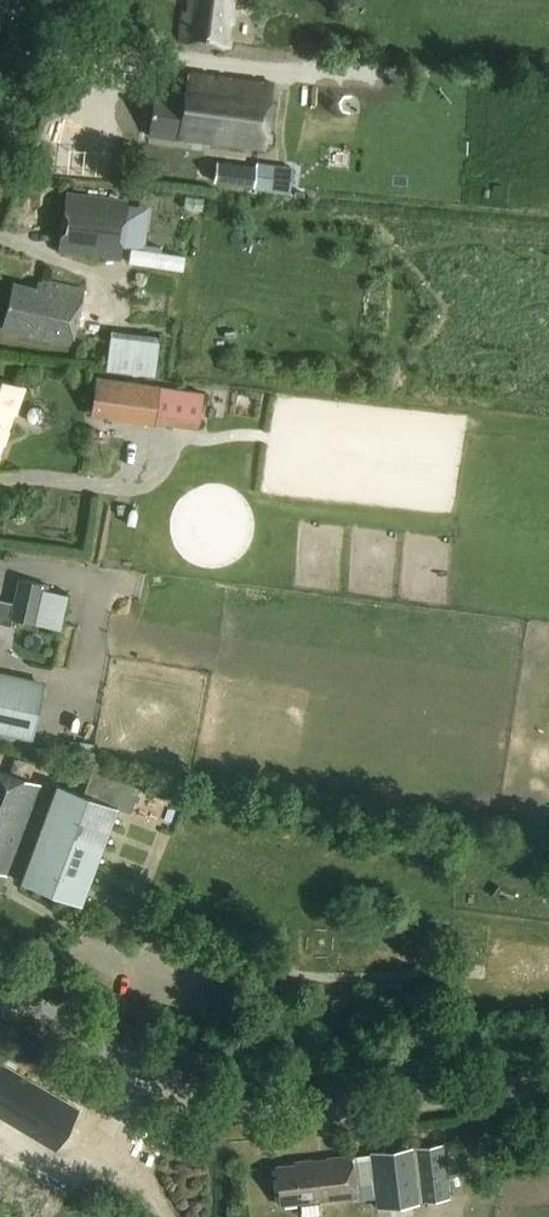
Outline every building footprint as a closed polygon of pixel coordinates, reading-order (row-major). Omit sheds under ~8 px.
[(190,11),(184,10),(180,39),(230,46),(236,0),(192,0),(190,11)] [(274,82),(190,71),(187,91),(166,88),(165,94),(154,93),(149,132),(265,148),(274,82)] [(256,165),(216,160),(214,181),(253,187),(253,188),(289,193),(292,166),(256,162),(256,165)] [(121,257),(123,248),(143,251),(149,206),(128,203),(129,198),(67,191),(60,249),(121,257)] [(40,289),(19,283),(13,282),(1,327),(70,346),(85,291),(43,280),(40,289)] [(160,336),(111,329),(106,370),(155,376),(160,336)] [(95,375),(89,414),(198,429),(203,393),(158,387),(158,383),(95,375)] [(0,380),(0,442),(20,388),(0,380)] [(46,590),(47,585),(19,579),(14,602),(0,599),(0,614),(61,628),(68,595),(46,590)] [(30,741),(44,684),(0,674),(0,734),(30,741)] [(0,768),(0,873),(6,875),(41,784),(0,768)] [(92,771),(84,794),(56,783),(19,881),(81,904),(117,807),(131,812),(140,787),(92,771)] [(82,1098),(0,1054),(0,1113),(58,1144),(82,1098)] [(370,1152),(376,1208),(389,1207),(390,1216),(416,1216),(415,1204),(421,1203),(451,1200),(448,1177),(444,1143),(370,1152)] [(355,1199),(350,1156),(325,1159),(325,1164),(311,1165),(311,1161),(293,1163),(294,1167),(276,1169),(281,1207),(355,1199)]
